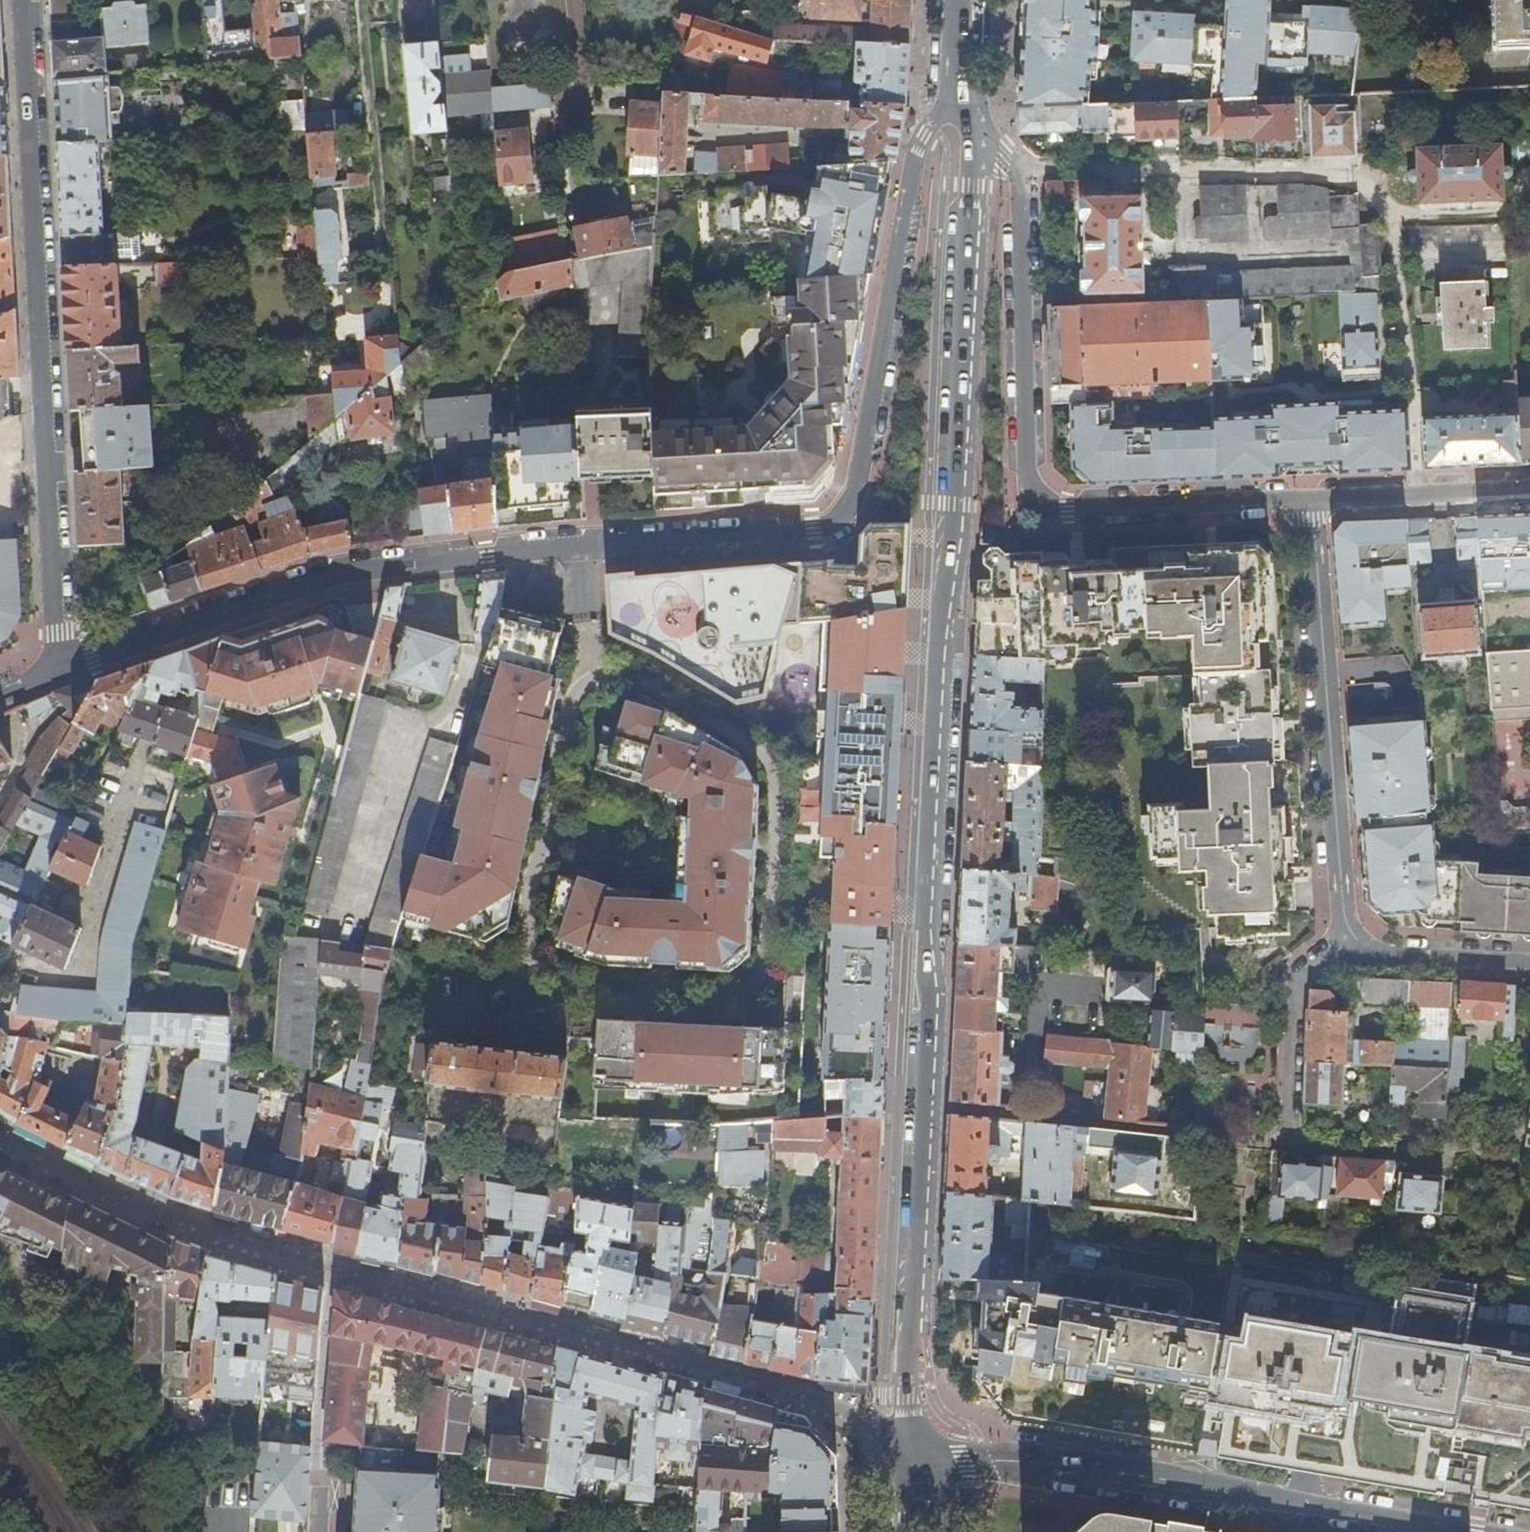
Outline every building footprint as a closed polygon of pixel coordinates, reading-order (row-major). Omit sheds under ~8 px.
[(49,23),(79,20),(78,0),(47,0),(49,23)] [(254,49),(252,28),(226,30),(223,0),(203,0),(207,54),(254,49)] [(296,0),(249,0),(252,28),(254,49),(255,59),(301,55),(297,16),(296,0)] [(913,0),(803,0),(796,7),(811,18),(862,21),(862,11),(874,12),(873,28),(780,23),(766,37),(773,38),(838,41),(858,43),(910,46),(912,18),(913,0)] [(1025,21),(1020,112),(1078,110),(1090,109),(1092,64),(1099,64),(1101,25),(1096,24),(1096,0),(1026,0),(1025,21)] [(1227,10),(1270,13),(1271,0),(1227,0),(1227,10)] [(1498,53),(1529,52),(1529,0),(1496,0),(1498,53)] [(112,8),(101,9),(104,39),(105,47),(150,43),(146,6),(136,6),(134,3),(130,2),(114,4),(112,8)] [(1270,13),(1227,10),(1226,27),(1196,25),(1196,16),(1136,13),(1134,62),(1214,66),(1211,104),(1257,102),(1258,70),(1294,71),(1293,68),(1310,68),(1310,55),(1357,57),(1359,11),(1304,8),(1303,18),(1270,16),(1270,13)] [(765,17),(765,11),(746,11),(741,30),(766,37),(765,17)] [(766,37),(741,30),(684,12),(681,19),(681,21),(695,26),(687,53),(711,61),(715,47),(767,61),(773,38),(766,37)] [(437,18),(439,39),(455,38),(454,17),(437,18)] [(774,17),(765,17),(766,37),(780,23),(774,17)] [(104,39),(53,42),(55,76),(108,72),(108,61),(106,61),(105,47),(104,39)] [(442,72),(440,43),(407,46),(416,134),(448,131),(447,118),(442,72)] [(908,74),(910,46),(858,43),(856,81),(858,83),(862,83),(862,103),(906,106),(908,74)] [(124,71),(152,68),(151,56),(126,57),(125,61),(124,61),(124,71)] [(553,106),(551,83),(551,81),(492,85),(491,68),(442,72),(447,118),(481,115),(483,135),(496,133),(495,126),(538,122),(536,107),(553,106)] [(783,99),(841,102),(843,73),(814,71),(814,73),(785,73),(783,99)] [(110,140),(114,140),(112,115),(119,115),(122,108),(123,101),(122,98),(116,87),(110,87),(110,72),(108,72),(55,76),(57,108),(59,142),(99,140),(110,140)] [(902,136),(906,106),(862,103),(841,102),(783,99),(724,95),(716,95),(665,92),(664,105),(661,155),(660,174),(686,172),(690,102),(700,99),(700,105),(704,105),(704,117),(795,122),(853,125),(851,153),(839,153),(838,164),(878,163),(895,162),(899,162),(902,136)] [(1357,97),(1354,97),(1344,98),(1345,109),(1313,110),(1315,160),(1356,158),(1355,130),(1360,129),(1359,119),(1355,119),(1355,118),(1348,118),(1348,108),(1358,108),(1357,97)] [(1257,102),(1211,104),(1213,139),(1228,139),(1228,140),(1257,140),(1257,144),(1267,144),(1271,147),(1282,147),(1285,143),(1295,143),(1295,141),(1304,141),(1301,100),(1257,102)] [(308,129),(306,102),(280,104),(282,130),(300,130),(308,129)] [(631,153),(661,155),(664,105),(634,103),(631,153)] [(1202,104),(1179,106),(1181,139),(1204,138),(1202,104)] [(1310,112),(1313,110),(1313,109),(1313,107),(1312,105),(1311,104),(1308,104),(1306,105),(1305,106),(1305,109),(1305,110),(1307,112),(1308,112),(1310,112)] [(1090,109),(1078,110),(1079,137),(1109,135),(1109,133),(1141,131),(1140,124),(1168,123),(1170,162),(1182,161),(1181,139),(1179,106),(1090,109)] [(1078,110),(1020,112),(1020,125),(1019,139),(1021,139),(1047,137),(1047,144),(1060,144),(1060,137),(1079,137),(1078,110)] [(310,143),(309,135),(308,129),(300,130),(301,144),(310,143)] [(300,130),(282,130),(282,145),(301,144),(300,130)] [(526,131),(496,133),(500,183),(531,181),(526,131)] [(337,176),(332,132),(309,135),(310,143),(314,189),(337,188),(336,177),(337,176)] [(99,140),(59,142),(61,171),(62,205),(64,236),(104,233),(99,140)] [(719,171),(791,167),(789,145),(747,148),(718,148),(718,157),(719,171)] [(1502,149),(1419,153),(1420,176),(1419,176),(1417,175),(1412,174),(1410,177),(1411,183),(1413,184),(1417,184),(1418,182),(1420,182),(1421,207),(1505,203),(1504,179),(1508,181),(1511,180),(1513,179),(1513,174),(1511,171),(1508,171),(1505,173),(1504,173),(1502,149)] [(660,175),(660,174),(661,155),(631,153),(629,177),(660,175)] [(8,157),(0,157),(0,237),(13,236),(10,187),(8,157)] [(697,157),(697,172),(719,171),(718,157),(697,157)] [(876,202),(886,205),(890,186),(895,162),(878,163),(880,177),(884,178),(887,181),(886,185),(883,186),(879,187),(876,202)] [(871,274),(873,275),(880,236),(886,205),(876,202),(879,187),(883,186),(886,185),(887,181),(884,178),(880,177),(878,163),(838,164),(823,165),(820,191),(814,190),(811,201),(774,194),(773,196),(770,196),(769,188),(758,189),(758,187),(753,182),(749,183),(745,187),(745,190),(740,190),(740,187),(719,189),(719,198),(710,199),(712,237),(732,236),(732,245),(772,242),(772,233),(783,232),(805,235),(806,231),(815,233),(808,278),(871,274)] [(818,165),(814,190),(820,191),(823,165),(818,165)] [(350,187),(370,185),(369,171),(348,173),(350,187)] [(1103,184),(1050,186),(1048,186),(1048,205),(1085,203),(1082,207),(1082,223),(1088,228),(1088,272),(1083,277),(1084,292),(1088,296),(1144,295),(1143,201),(1109,202),(1110,191),(1104,191),(1103,184)] [(323,284),(340,282),(337,262),(343,256),(343,251),(340,221),(346,220),(343,187),(337,188),(314,189),(317,225),(320,257),(323,284)] [(1377,295),(1385,295),(1379,227),(1361,228),(1358,198),(1352,198),(1303,188),(1278,189),(1280,219),(1270,219),(1266,223),(1268,242),(1333,239),(1333,231),(1360,230),(1363,268),(1350,269),(1216,275),(1216,268),(1183,271),(1182,273),(1177,273),(1178,304),(1208,302),(1243,301),(1318,298),(1340,297),(1377,295)] [(1247,190),(1201,190),(1203,220),(1199,220),(1196,223),(1197,241),(1211,240),(1211,245),(1250,243),(1247,190)] [(632,249),(655,245),(657,216),(628,222),(628,219),(564,231),(569,261),(573,261),(632,249)] [(340,221),(343,251),(349,251),(346,220),(340,221)] [(303,257),(320,257),(317,225),(301,226),(303,257)] [(564,231),(563,229),(506,240),(509,273),(569,261),(564,231)] [(1333,231),(1333,239),(1333,242),(1348,242),(1350,269),(1363,268),(1360,230),(1333,231)] [(104,233),(64,236),(65,252),(65,266),(141,264),(139,232),(104,233)] [(13,236),(0,237),(0,319),(17,310),(14,265),(13,236)] [(574,286),(574,288),(625,278),(622,316),(619,356),(649,357),(649,338),(653,288),(655,245),(632,249),(573,261),(574,286)] [(503,299),(574,286),(573,261),(569,261),(509,273),(499,281),(503,299)] [(141,264),(65,266),(67,306),(70,350),(123,347),(123,337),(132,337),(130,306),(127,306),(127,302),(120,302),(119,283),(126,283),(131,290),(145,289),(149,282),(158,282),(158,284),(186,283),(185,262),(141,264)] [(655,475),(656,495),(691,493),(691,487),(709,486),(710,492),(775,488),(807,486),(837,453),(836,426),(845,426),(856,361),(868,291),(871,274),(808,278),(800,279),(801,295),(771,297),(772,328),(789,327),(806,326),(806,336),(789,337),(770,337),(759,349),(792,379),(766,407),(770,411),(757,426),(753,422),(733,405),(711,431),(699,429),(726,399),(698,374),(667,409),(652,410),(655,475)] [(1492,286),(1445,287),(1448,353),(1494,352),(1494,327),(1498,327),(1497,313),(1493,312),(1492,286)] [(1382,382),(1377,295),(1340,297),(1345,384),(1382,382)] [(1067,296),(1058,296),(1059,306),(1068,305),(1067,296)] [(1243,308),(1243,301),(1208,302),(1213,383),(1227,382),(1227,367),(1256,366),(1255,345),(1255,336),(1244,337),(1243,308)] [(1178,304),(1051,310),(1052,356),(1054,406),(1073,405),(1114,404),(1153,401),(1153,386),(1213,383),(1208,302),(1178,304)] [(1260,307),(1243,308),(1244,337),(1255,336),(1255,345),(1260,345),(1260,307)] [(17,310),(0,319),(0,424),(12,418),(10,378),(20,378),(19,359),(17,310)] [(789,327),(789,337),(806,336),(806,326),(789,327)] [(435,335),(404,363),(407,389),(437,373),(435,335)] [(402,364),(399,336),(367,338),(369,369),(352,371),(332,373),(334,392),(337,419),(343,415),(350,408),(388,376),(392,372),(402,364)] [(1256,366),(1265,365),(1264,344),(1260,345),(1255,345),(1256,366)] [(123,347),(70,350),(71,377),(73,409),(84,409),(92,408),(138,406),(138,398),(124,399),(122,373),(117,371),(117,365),(142,364),(141,346),(123,347)] [(1326,346),(1327,376),(1338,375),(1337,346),(1326,346)] [(404,363),(402,364),(392,372),(397,391),(407,389),(404,363)] [(1257,368),(1256,366),(1227,367),(1227,382),(1257,380),(1257,368)] [(391,397),(388,376),(350,408),(354,439),(397,433),(392,397),(391,397)] [(1518,402),(1517,384),(1506,384),(1508,414),(1511,414),(1511,418),(1424,422),(1427,472),(1475,470),(1521,468),(1518,402)] [(337,419),(334,392),(310,394),(314,439),(335,420),(337,419)] [(426,524),(427,535),(469,531),(498,527),(496,482),(495,471),(493,395),(427,401),(430,436),(460,433),(465,478),(456,479),(456,484),(435,486),(421,489),(422,497),(426,524)] [(1518,402),(1521,468),(1529,467),(1529,402),(1518,402)] [(1339,417),(1372,415),(1372,403),(1339,405),(1339,407),(1339,417)] [(1075,471),(1093,488),(1137,486),(1137,474),(1152,474),(1152,478),(1182,476),(1182,484),(1192,483),(1218,482),(1215,431),(1160,432),(1160,428),(1114,429),(1114,404),(1073,405),(1075,471)] [(138,406),(92,408),(96,470),(122,469),(154,466),(150,405),(138,406)] [(766,407),(753,422),(757,426),(770,411),(766,407)] [(1402,416),(1402,413),(1372,415),(1339,417),(1339,407),(1324,408),(1327,467),(1341,466),(1341,476),(1352,475),(1382,474),(1398,417),(1402,416)] [(92,408),(84,409),(88,471),(96,470),(92,408)] [(1327,467),(1324,408),(1274,409),(1274,420),(1229,421),(1234,481),(1279,479),(1279,469),(1327,467)] [(581,462),(581,478),(655,475),(652,410),(652,409),(579,412),(581,462)] [(1412,473),(1408,413),(1402,413),(1402,416),(1398,417),(1382,474),(1399,473),(1412,473)] [(343,415),(337,419),(335,420),(338,441),(346,440),(343,415)] [(335,420),(314,439),(233,508),(244,521),(249,516),(253,521),(258,517),(278,500),(283,510),(274,513),(275,518),(260,524),(266,540),(255,545),(263,571),(316,554),(328,550),(352,545),(349,520),(314,528),(312,523),(304,526),(296,505),(297,504),(287,483),(311,464),(338,442),(338,441),(335,420)] [(1234,481),(1229,421),(1215,422),(1215,431),(1218,482),(1227,482),(1234,481)] [(430,436),(435,486),(456,484),(456,479),(465,478),(460,433),(430,436)] [(837,453),(807,486),(817,486),(821,481),(834,465),(838,462),(837,453)] [(88,471),(75,472),(77,505),(79,545),(125,543),(122,469),(96,470),(88,471)] [(1137,474),(1137,486),(1182,484),(1182,476),(1152,478),(1152,474),(1137,474)] [(409,526),(426,524),(422,497),(406,500),(409,526)] [(258,517),(260,524),(275,518),(274,513),(283,510),(278,500),(258,517)] [(1480,528),(1478,518),(1459,519),(1462,571),(1482,569),(1480,528)] [(1431,564),(1428,520),(1408,521),(1411,566),(1431,564)] [(1411,566),(1408,521),(1374,522),(1349,523),(1337,538),(1341,601),(1343,625),(1387,622),(1384,591),(1413,589),(1411,566)] [(787,565),(611,580),(612,589),(613,603),(609,608),(610,620),(614,643),(724,709),(742,680),(764,673),(769,649),(779,621),(827,617),(832,617),(831,666),(826,759),(822,838),(837,840),(832,924),(847,925),(891,927),(898,793),(912,524),(869,525),(858,536),(857,559),(832,565),(832,560),(813,560),(787,560),(787,565)] [(191,545),(204,591),(237,580),(263,571),(255,545),(254,545),(247,525),(217,535),(213,525),(191,545)] [(1484,586),(1511,584),(1509,543),(1512,543),(1511,529),(1498,527),(1480,528),(1482,569),(1484,586)] [(8,637),(11,633),(15,626),(18,621),(22,615),(18,540),(0,540),(0,642),(8,637)] [(1511,584),(1529,583),(1529,542),(1512,543),(1509,543),(1511,584)] [(1277,626),(1275,555),(1261,543),(1197,546),(1175,548),(1117,550),(1117,565),(1077,568),(1076,560),(1046,562),(1046,554),(1045,554),(994,557),(994,585),(978,585),(977,611),(975,658),(1044,664),(1076,662),(1076,647),(1105,646),(1105,633),(1146,631),(1147,636),(1192,633),(1193,653),(1200,653),(1202,706),(1190,707),(1194,770),(1209,769),(1211,811),(1183,812),(1181,804),(1147,806),(1150,860),(1179,859),(1180,874),(1206,872),(1210,917),(1218,917),(1218,939),(1291,934),(1289,868),(1304,867),(1301,806),(1299,766),(1289,762),(1282,762),(1277,626)] [(142,575),(154,609),(185,598),(204,591),(191,545),(188,546),(183,549),(188,563),(163,572),(159,564),(142,575)] [(135,572),(130,559),(124,561),(129,574),(135,572)] [(503,578),(506,577),(506,573),(481,576),(473,634),(476,645),(490,646),(496,627),(499,610),(502,591),(503,578)] [(389,586),(388,587),(376,631),(388,634),(393,620),(398,621),(408,584),(389,586)] [(1482,656),(1478,603),(1421,607),(1424,661),(1482,656)] [(416,875),(402,917),(486,942),(506,928),(517,871),(515,870),(521,843),(523,844),(534,796),(532,796),(535,779),(538,779),(562,676),(550,674),(560,631),(552,629),(554,619),(499,610),(496,627),(490,646),(457,748),(416,875)] [(223,638),(221,638),(206,691),(204,699),(187,755),(186,758),(212,765),(218,785),(211,787),(220,815),(206,863),(198,862),(178,929),(247,949),(257,917),(249,914),(259,882),(275,887),(300,800),(285,795),(275,765),(244,775),(233,744),(211,737),(222,699),(256,709),(265,706),(268,715),(273,716),(310,703),(312,700),(309,691),(320,688),(359,699),(360,695),(365,673),(374,641),(339,630),(335,631),(329,614),(243,643),(223,638)] [(459,643),(406,628),(392,682),(444,697),(450,675),(453,676),(456,666),(453,665),(459,643)] [(376,636),(374,641),(365,673),(381,677),(391,639),(376,636)] [(196,689),(206,691),(221,638),(221,637),(182,652),(154,662),(125,720),(119,732),(120,732),(135,736),(153,742),(153,746),(187,755),(204,699),(194,696),(196,689)] [(1514,654),(1489,655),(1493,717),(1494,722),(1529,719),(1529,652),(1514,654)] [(1044,685),(1044,664),(975,658),(972,711),(972,731),(1044,734),(1043,712),(1014,710),(1015,696),(1004,696),(1005,683),(1044,685)] [(125,672),(100,681),(98,681),(77,717),(73,723),(93,735),(106,711),(125,720),(154,662),(125,672)] [(97,675),(37,700),(44,711),(60,698),(68,707),(77,717),(98,681),(100,681),(97,675)] [(1387,699),(1393,699),(1392,688),(1388,686),(1385,684),(1377,685),(1377,689),(1386,689),(1387,699)] [(386,702),(360,695),(359,699),(302,911),(324,917),(327,902),(332,903),(386,702)] [(738,739),(635,699),(632,706),(621,703),(615,736),(600,733),(596,752),(597,752),(592,776),(674,794),(674,791),(689,794),(690,836),(681,836),(681,854),(684,854),(685,901),(647,901),(647,893),(623,894),(583,882),(583,886),(563,880),(548,933),(562,937),(558,951),(568,952),(576,959),(576,956),(603,963),(675,963),(675,969),(721,969),(738,949),(743,852),(748,777),(738,739)] [(77,717),(68,707),(40,740),(58,750),(73,723),(77,717)] [(1497,763),(1495,737),(1494,722),(1493,717),(1475,719),(1476,731),(1482,731),(1484,764),(1497,763)] [(1476,877),(1477,864),(1433,862),(1431,827),(1426,827),(1425,814),(1430,813),(1423,723),(1351,728),(1351,729),(1354,755),(1355,769),(1354,770),(1354,774),(1359,773),(1361,802),(1357,802),(1357,809),(1358,820),(1368,819),(1369,831),(1366,832),(1368,860),(1371,901),(1385,913),(1400,913),(1414,914),(1428,921),(1463,923),(1463,931),(1480,932),(1485,932),(1529,935),(1529,880),(1476,877)] [(1044,734),(972,731),(970,753),(970,765),(1043,770),(1044,734)] [(135,736),(120,732),(117,743),(131,748),(135,736)] [(416,875),(457,748),(430,739),(363,946),(366,946),(391,949),(402,917),(416,875)] [(25,764),(43,774),(58,750),(40,740),(25,764)] [(11,759),(0,741),(0,766),(11,759)] [(964,873),(1037,878),(1037,872),(1037,865),(1037,860),(1042,860),(1043,770),(970,765),(968,796),(968,804),(965,853),(964,873)] [(30,798),(18,790),(0,820),(0,850),(30,798)] [(75,820),(50,872),(81,885),(87,885),(101,848),(81,839),(87,825),(75,820)] [(16,998),(12,1013),(13,1013),(32,1017),(38,1017),(65,1020),(67,1019),(101,1022),(127,1022),(128,1012),(131,968),(132,945),(165,832),(136,823),(101,945),(98,994),(22,987),(21,999),(16,998)] [(0,861),(0,888),(33,904),(45,881),(49,872),(30,863),(25,873),(0,861)] [(1048,866),(1037,865),(1037,872),(1048,873),(1048,866)] [(1076,884),(1056,881),(1037,878),(964,873),(962,913),(961,944),(1016,947),(1017,928),(1010,926),(1012,897),(1020,897),(1020,893),(1031,894),(1031,899),(1034,900),(1034,911),(1057,913),(1058,900),(1082,901),(1076,884)] [(33,904),(13,945),(66,969),(81,927),(42,910),(45,902),(52,906),(60,888),(45,881),(33,904)] [(3,916),(0,922),(0,939),(13,945),(33,904),(0,888),(0,915),(3,916)] [(887,1016),(891,927),(847,925),(847,945),(841,944),(841,951),(846,951),(846,959),(843,960),(841,961),(840,964),(840,968),(845,971),(844,1025),(838,1026),(838,1023),(833,1023),(832,1026),(829,1025),(829,1043),(834,1043),(834,1060),(824,1060),(824,1081),(826,1081),(883,1081),(887,1016)] [(323,939),(295,936),(295,938),(283,936),(274,1063),(279,1063),(285,1064),(312,1068),(320,973),(323,941),(323,939)] [(340,943),(323,941),(320,973),(362,978),(362,988),(383,991),(386,972),(364,968),(365,956),(339,954),(340,943)] [(1030,949),(1016,947),(961,944),(959,971),(958,996),(1008,1000),(1010,973),(1028,973),(1030,949)] [(391,949),(366,946),(365,956),(364,968),(386,972),(387,973),(393,950),(391,949)] [(1123,967),(1124,955),(1119,954),(1114,954),(1112,979),(1122,979),(1123,967)] [(1156,970),(1123,967),(1122,979),(1112,979),(1112,982),(1110,1001),(1154,1005),(1156,970)] [(1452,994),(1452,983),(1429,981),(1341,977),(1341,983),(1353,984),(1353,987),(1367,1000),(1394,1002),(1394,1006),(1421,1007),(1419,1032),(1385,1030),(1384,1043),(1367,1042),(1345,1041),(1347,1013),(1332,1012),(1333,997),(1328,993),(1310,992),(1308,1032),(1307,1062),(1345,1064),(1395,1066),(1448,1069),(1449,1043),(1452,994)] [(1462,995),(1463,983),(1452,983),(1452,994),(1462,995)] [(1514,1040),(1516,986),(1463,983),(1462,995),(1460,1016),(1504,1017),(1503,1039),(1514,1040)] [(957,1028),(1005,1033),(1008,1000),(958,996),(957,1015),(957,1028)] [(362,1041),(374,1043),(379,1011),(367,1010),(362,1041)] [(1,1067),(1,1066),(3,1061),(9,1037),(13,1013),(12,1013),(4,1012),(0,1028),(0,1069),(1,1067)] [(127,1022),(127,1043),(128,1043),(122,1086),(121,1101),(100,1163),(168,1196),(213,1210),(222,1161),(223,1157),(226,1142),(228,1095),(229,1060),(229,1014),(128,1012),(127,1022)] [(1205,1026),(1205,1016),(1152,1012),(1148,1048),(1132,1046),(1048,1037),(1045,1063),(1112,1069),(1107,1119),(1146,1124),(1154,1048),(1204,1053),(1205,1026)] [(4,1113),(18,1124),(58,1143),(100,1163),(121,1101),(122,1086),(128,1043),(127,1043),(127,1022),(101,1022),(101,1061),(98,1089),(92,1088),(92,1092),(93,1092),(92,1097),(90,1097),(88,1101),(86,1100),(77,1119),(42,1103),(50,1087),(51,1082),(45,1079),(43,1083),(38,1081),(46,1043),(28,1039),(32,1017),(13,1013),(9,1037),(3,1061),(1,1066),(13,1072),(8,1082),(0,1078),(0,1110),(4,1113)] [(58,1033),(65,1020),(38,1017),(37,1027),(58,1033)] [(653,1024),(571,1025),(568,1047),(596,1047),(596,1086),(626,1085),(626,1088),(724,1087),(788,1083),(787,1057),(786,1057),(785,1022),(670,1023),(671,1025),(654,1025),(653,1024)] [(954,1069),(952,1100),(1000,1106),(1002,1083),(1002,1073),(1009,1074),(1011,1074),(1014,1071),(1014,1065),(1009,1062),(1009,1058),(1003,1057),(1005,1033),(957,1028),(954,1069)] [(1384,1043),(1385,1030),(1367,1029),(1367,1042),(1384,1043)] [(561,1100),(567,1056),(433,1041),(427,1085),(561,1100)] [(1448,1069),(1447,1084),(1464,1085),(1465,1044),(1449,1043),(1448,1069)] [(359,1089),(367,1090),(367,1083),(371,1056),(359,1055),(355,1083),(360,1084),(359,1089)] [(1345,1064),(1307,1062),(1305,1104),(1343,1106),(1345,1064)] [(1423,1149),(1445,1150),(1445,1133),(1447,1084),(1448,1069),(1395,1066),(1392,1107),(1398,1107),(1399,1103),(1406,1103),(1407,1088),(1425,1090),(1423,1149)] [(883,1097),(883,1081),(826,1081),(827,1096),(827,1117),(830,1117),(843,1116),(882,1116),(883,1097)] [(398,1265),(398,1263),(404,1208),(404,1197),(420,1199),(424,1172),(425,1139),(427,1124),(395,1119),(390,1149),(394,1151),(392,1167),(402,1169),(402,1196),(384,1193),(384,1194),(381,1194),(380,1203),(377,1203),(376,1206),(367,1203),(382,1108),(390,1109),(394,1085),(367,1083),(367,1090),(365,1101),(363,1109),(357,1146),(357,1161),(347,1160),(347,1165),(341,1202),(335,1243),(333,1242),(332,1249),(356,1256),(356,1257),(370,1260),(398,1265)] [(342,1163),(347,1165),(347,1160),(357,1161),(357,1146),(363,1109),(365,1101),(310,1086),(308,1103),(303,1153),(316,1156),(319,1142),(343,1147),(342,1163)] [(226,1142),(223,1157),(230,1158),(231,1153),(242,1155),(256,1101),(228,1095),(226,1142)] [(251,1220),(283,1229),(297,1179),(302,1169),(303,1159),(303,1153),(308,1103),(293,1101),(282,1154),(280,1154),(276,1175),(222,1161),(213,1210),(251,1220)] [(949,1149),(947,1191),(986,1197),(988,1166),(995,1166),(995,1163),(998,1163),(1000,1163),(1001,1161),(1002,1158),(1002,1150),(1001,1148),(998,1147),(998,1143),(989,1142),(991,1118),(951,1114),(949,1149)] [(881,1166),(882,1116),(843,1116),(843,1133),(828,1133),(830,1117),(827,1117),(820,1118),(802,1119),(775,1121),(774,1140),(819,1141),(818,1159),(826,1160),(826,1157),(842,1158),(838,1199),(837,1254),(839,1254),(837,1289),(838,1289),(851,1290),(851,1300),(874,1302),(878,1243),(880,1204),(881,1166)] [(469,1138),(470,1125),(447,1121),(446,1135),(469,1138)] [(1022,1200),(1029,1201),(1070,1205),(1076,1142),(1081,1139),(1082,1133),(1081,1130),(1076,1127),(1028,1122),(1025,1171),(1022,1200)] [(488,1126),(487,1150),(499,1151),(501,1127),(488,1126)] [(1081,1139),(1076,1142),(1119,1146),(1120,1131),(1076,1127),(1081,1130),(1082,1133),(1081,1139)] [(1120,1131),(1119,1146),(1118,1149),(1169,1154),(1170,1137),(1120,1131)] [(764,1150),(719,1153),(719,1155),(719,1165),(718,1178),(763,1179),(764,1150)] [(1328,1200),(1336,1157),(1322,1156),(1322,1165),(1274,1162),(1267,1219),(1281,1221),(1283,1196),(1320,1199),(1328,1200)] [(1389,1184),(1392,1184),(1396,1162),(1370,1160),(1336,1157),(1328,1200),(1326,1209),(1326,1212),(1336,1214),(1339,1195),(1383,1199),(1385,1190),(1388,1191),(1389,1184)] [(305,1235),(333,1242),(335,1243),(341,1202),(347,1165),(342,1163),(335,1161),(330,1180),(337,1195),(311,1186),(316,1163),(303,1159),(302,1169),(297,1179),(283,1229),(305,1235)] [(1157,1214),(1195,1218),(1199,1164),(1177,1163),(1175,1175),(1160,1174),(1157,1214)] [(71,1203),(48,1192),(40,1187),(0,1167),(0,1233),(65,1255),(71,1203)] [(1441,1212),(1443,1176),(1402,1173),(1399,1209),(1441,1212)] [(488,1197),(488,1182),(466,1181),(465,1196),(488,1197)] [(504,1289),(533,1297),(544,1221),(548,1197),(516,1193),(516,1186),(488,1182),(488,1197),(488,1212),(484,1250),(482,1283),(504,1289)] [(607,1317),(623,1321),(622,1329),(644,1334),(665,1338),(666,1333),(664,1332),(672,1276),(681,1277),(682,1253),(684,1253),(686,1231),(659,1226),(662,1200),(663,1186),(636,1183),(634,1207),(631,1240),(632,1241),(631,1252),(611,1248),(604,1248),(595,1296),(594,1296),(591,1313),(607,1317)] [(689,1203),(687,1222),(700,1222),(700,1207),(707,1208),(708,1188),(689,1186),(689,1188),(689,1203)] [(564,1305),(568,1289),(567,1288),(574,1249),(577,1231),(578,1196),(578,1187),(548,1188),(548,1197),(544,1221),(533,1297),(544,1300),(564,1305)] [(942,1272),(942,1279),(977,1279),(985,1280),(989,1279),(990,1251),(993,1197),(986,1197),(947,1191),(944,1248),(942,1272)] [(447,1274),(482,1283),(484,1250),(488,1212),(488,1197),(465,1196),(464,1229),(446,1226),(445,1223),(443,1220),(440,1219),(436,1220),(433,1224),(431,1224),(431,1220),(439,1211),(440,1201),(420,1199),(404,1197),(404,1208),(398,1263),(437,1274),(437,1271),(447,1274)] [(581,1292),(594,1296),(595,1296),(604,1248),(611,1248),(613,1238),(631,1240),(634,1207),(578,1196),(577,1231),(589,1234),(585,1251),(574,1249),(567,1288),(568,1289),(581,1292)] [(116,1219),(74,1198),(72,1198),(71,1203),(65,1255),(64,1275),(77,1278),(76,1281),(105,1287),(111,1267),(129,1272),(129,1274),(140,1276),(140,1283),(132,1288),(132,1294),(135,1298),(139,1299),(138,1360),(165,1362),(165,1351),(166,1277),(170,1246),(168,1245),(121,1221),(116,1219)] [(1011,1237),(1028,1239),(1029,1201),(1022,1200),(1006,1198),(1005,1222),(1011,1222),(1011,1237)] [(709,1272),(726,1275),(728,1275),(729,1255),(731,1220),(715,1219),(713,1238),(709,1272)] [(170,1235),(168,1245),(170,1246),(166,1277),(165,1351),(176,1351),(176,1313),(178,1297),(202,1301),(208,1255),(210,1256),(210,1251),(196,1245),(191,1243),(170,1235)] [(804,1278),(805,1246),(786,1243),(769,1240),(767,1240),(766,1259),(759,1259),(758,1275),(758,1279),(796,1281),(796,1277),(804,1278)] [(804,1295),(823,1294),(824,1270),(830,1270),(831,1252),(824,1251),(824,1248),(805,1244),(805,1246),(804,1278),(804,1287),(804,1295)] [(989,1279),(1013,1280),(1015,1252),(990,1251),(989,1279)] [(276,1278),(279,1278),(279,1274),(251,1267),(245,1266),(210,1256),(208,1255),(202,1301),(197,1337),(218,1339),(214,1394),(263,1398),(272,1321),(240,1318),(220,1317),(216,1299),(229,1300),(233,1299),(234,1297),(241,1298),(273,1300),(276,1278)] [(689,1339),(713,1346),(715,1346),(720,1315),(726,1275),(709,1272),(709,1273),(704,1272),(703,1278),(709,1278),(706,1293),(701,1297),(682,1293),(683,1277),(681,1277),(672,1276),(664,1332),(666,1333),(689,1339)] [(727,1358),(746,1363),(751,1334),(756,1296),(757,1284),(758,1279),(758,1275),(733,1274),(726,1316),(720,1315),(715,1346),(713,1346),(712,1355),(727,1358)] [(1469,1349),(1469,1350),(1460,1349),(1471,1289),(1407,1277),(1395,1339),(1360,1334),(1358,1348),(1330,1342),(1332,1335),(1250,1320),(1246,1342),(1219,1338),(1211,1388),(1209,1399),(1202,1436),(1221,1439),(1312,1455),(1448,1479),(1475,1484),(1488,1486),(1529,1493),(1529,1359),(1469,1349)] [(299,1282),(279,1278),(276,1278),(273,1300),(272,1321),(263,1398),(259,1442),(287,1444),(312,1446),(318,1361),(319,1357),(324,1288),(307,1284),(299,1282)] [(985,1280),(977,1279),(977,1302),(984,1302),(985,1280)] [(1211,1388),(1219,1338),(1222,1321),(1184,1314),(1059,1294),(1041,1291),(1042,1281),(1026,1280),(1013,1280),(989,1279),(985,1280),(984,1302),(982,1329),(981,1350),(980,1373),(979,1387),(993,1403),(1016,1405),(1108,1421),(1202,1436),(1209,1399),(1211,1388)] [(788,1374),(817,1379),(822,1335),(825,1335),(827,1295),(823,1294),(804,1295),(804,1287),(777,1288),(776,1296),(789,1297),(787,1326),(766,1322),(769,1286),(757,1284),(756,1296),(751,1334),(746,1363),(760,1366),(772,1369),(772,1371),(788,1374)] [(872,1340),(874,1302),(851,1300),(851,1290),(838,1289),(838,1294),(827,1295),(825,1335),(822,1335),(817,1379),(840,1382),(867,1385),(869,1384),(872,1340)] [(469,1394),(487,1330),(460,1323),(441,1318),(442,1315),(419,1309),(397,1303),(338,1291),(327,1449),(338,1450),(338,1441),(363,1444),(368,1373),(372,1342),(416,1351),(447,1359),(444,1366),(429,1365),(420,1450),(444,1452),(451,1389),(469,1394)] [(272,1321),(273,1300),(241,1298),(240,1318),(272,1321)] [(973,1349),(981,1350),(982,1329),(975,1329),(973,1349)] [(522,1339),(487,1330),(469,1394),(451,1389),(444,1452),(464,1454),(469,1401),(481,1404),(483,1390),(509,1396),(512,1384),(513,1376),(528,1379),(543,1383),(541,1396),(529,1395),(524,1436),(514,1435),(514,1429),(504,1428),(505,1434),(493,1432),(491,1454),(493,1454),(490,1482),(547,1489),(549,1473),(558,1386),(553,1385),(558,1349),(522,1339)] [(218,1339),(197,1337),(196,1337),(192,1395),(214,1397),(214,1394),(218,1339)] [(569,1352),(558,1349),(553,1385),(558,1386),(572,1389),(581,1355),(569,1352)] [(572,1389),(558,1386),(549,1473),(547,1489),(577,1493),(580,1474),(603,1477),(605,1458),(585,1455),(587,1442),(592,1442),(600,1412),(588,1409),(590,1395),(630,1405),(629,1410),(636,1413),(636,1420),(639,1421),(634,1463),(612,1460),(609,1478),(632,1483),(631,1499),(654,1500),(656,1484),(655,1484),(657,1445),(663,1377),(661,1376),(614,1364),(591,1358),(581,1355),(572,1389)] [(662,1373),(661,1376),(663,1377),(657,1445),(667,1446),(666,1456),(689,1460),(694,1452),(702,1455),(704,1391),(706,1391),(706,1384),(681,1377),(662,1373)] [(513,1376),(512,1384),(529,1389),(528,1379),(513,1376)] [(528,1379),(529,1389),(529,1395),(541,1396),(543,1383),(528,1379)] [(706,1391),(704,1391),(702,1455),(701,1489),(699,1512),(697,1531),(731,1531),(731,1524),(719,1523),(721,1490),(747,1492),(747,1490),(769,1492),(770,1470),(775,1425),(776,1409),(752,1403),(720,1394),(706,1391)] [(1200,1452),(1202,1436),(1108,1421),(1016,1405),(993,1403),(1008,1420),(1020,1421),(1122,1439),(1200,1452)] [(838,1455),(814,1426),(806,1417),(776,1409),(775,1425),(770,1470),(769,1492),(747,1490),(747,1492),(746,1531),(840,1531),(838,1455)] [(1389,1485),(1446,1496),(1448,1479),(1312,1455),(1221,1439),(1219,1456),(1337,1476),(1389,1485)] [(291,1456),(287,1444),(259,1442),(257,1467),(296,1469),(291,1456)] [(311,1458),(312,1446),(287,1444),(291,1456),(311,1458)] [(444,1452),(420,1450),(363,1444),(361,1469),(361,1476),(359,1475),(356,1531),(436,1531),(438,1505),(439,1488),(444,1452)] [(605,1458),(603,1477),(609,1478),(612,1460),(605,1458)] [(1488,1486),(1475,1484),(1473,1500),(1511,1507),(1513,1506),(1529,1509),(1529,1493),(1488,1486)] [(438,1505),(436,1531),(444,1531),(446,1505),(440,1505),(438,1505)] [(1171,1525),(1105,1514),(1095,1517),(1079,1530),(1077,1531),(1207,1531),(1171,1525)]
